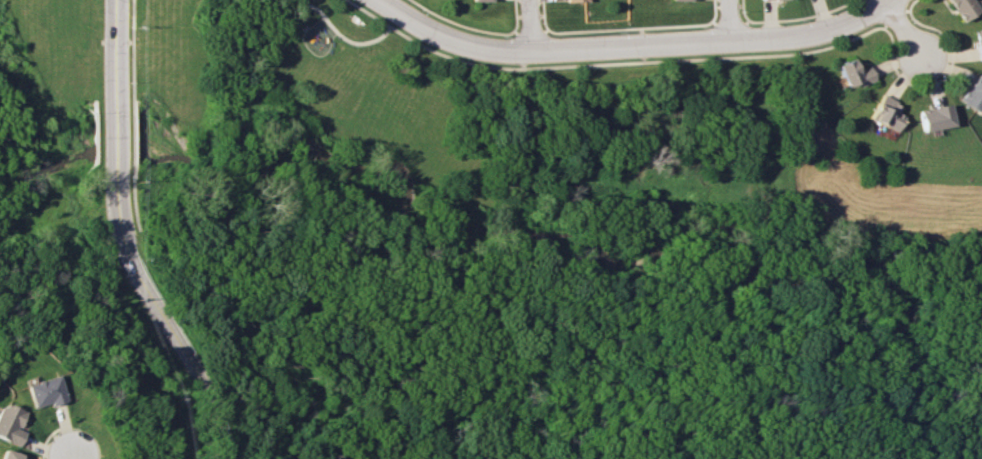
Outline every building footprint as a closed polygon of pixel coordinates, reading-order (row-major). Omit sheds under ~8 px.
[(959,21),(943,0),(970,0),(976,9),(959,21)] [(833,65),(843,87),(854,82),(856,86),(871,79),(865,66),(854,71),(849,58),(833,65)] [(973,73),(981,79),(981,98),(972,112),(954,99),(973,73)] [(879,93),(866,118),(892,132),(901,117),(894,113),(897,106),(894,105),(897,100),(892,98),(891,100),(879,93)] [(914,109),(945,103),(950,125),(918,132),(914,109)] [(23,386),(54,375),(63,401),(55,404),(47,406),(46,403),(30,408),(23,386)] [(18,446),(24,432),(17,429),(24,413),(6,404),(0,406),(0,438),(18,446)] [(20,455),(19,458),(0,458),(0,455),(2,449),(20,455)]
